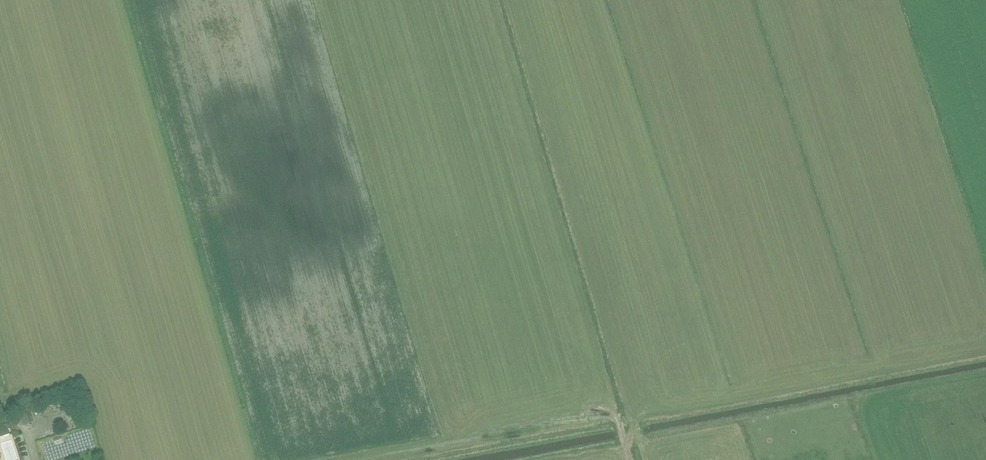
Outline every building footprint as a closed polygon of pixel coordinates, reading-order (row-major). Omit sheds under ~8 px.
[(9,436),(6,426),(0,428),(0,438),(9,436)]
